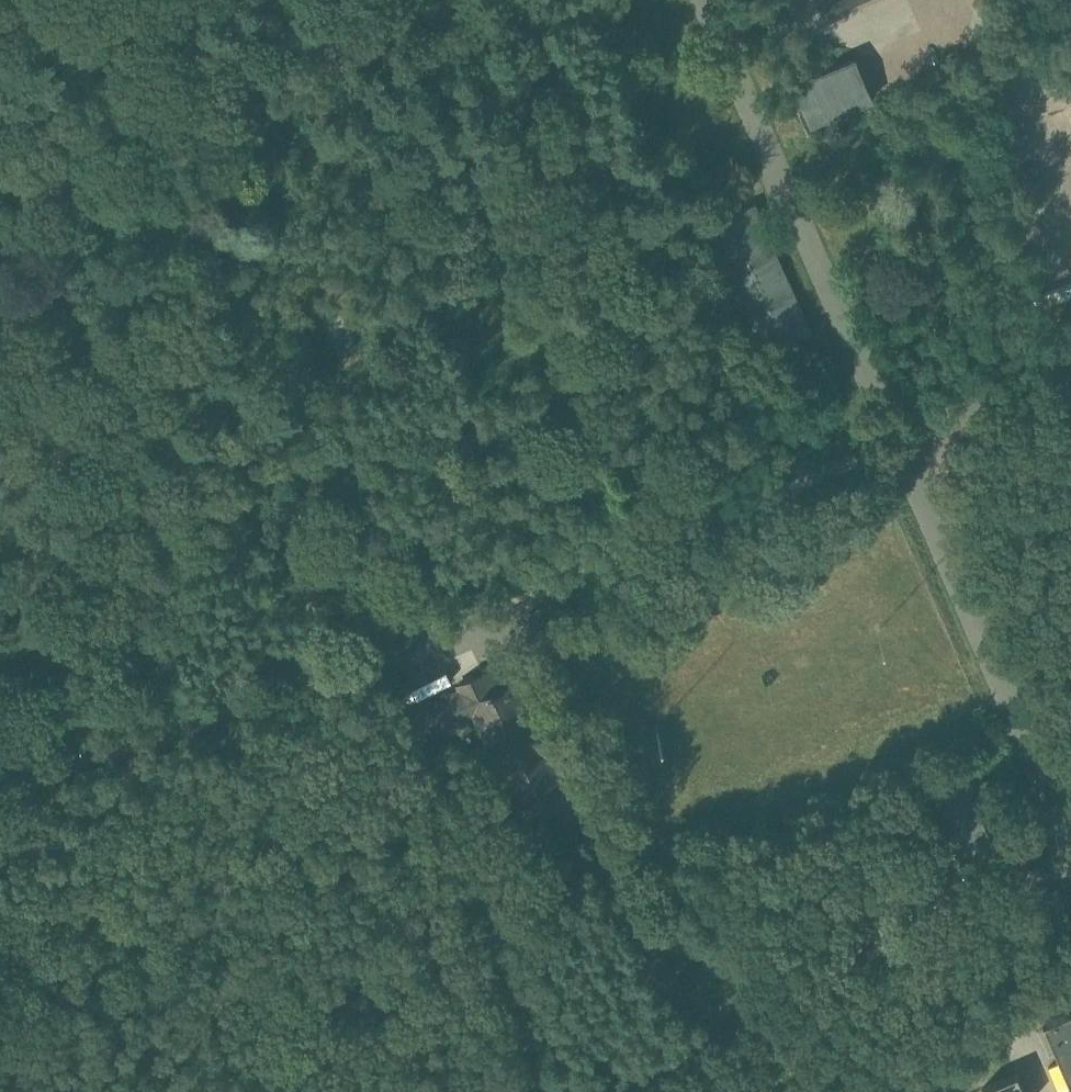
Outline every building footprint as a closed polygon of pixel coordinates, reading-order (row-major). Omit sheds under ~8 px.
[(824,13),(855,0),(818,0),(824,13)] [(871,100),(854,59),(793,85),(811,126),(871,100)] [(810,331),(753,205),(736,213),(729,197),(713,204),(720,220),(703,228),(760,354),(810,331)] [(675,211),(676,211),(683,228),(694,223),(686,206),(675,211)] [(492,692),(491,689),(483,673),(457,685),(460,690),(398,718),(410,744),(473,714),(513,799),(515,798),(524,817),(565,798),(556,779),(558,778),(515,682),(492,692)] [(970,876),(972,881),(995,871),(993,866),(1005,861),(993,834),(988,836),(968,792),(973,789),(963,767),(928,782),(957,847),(949,851),(947,846),(839,894),(856,933),(964,885),(964,884),(962,880),(970,876)] [(1043,1027),(1070,1091),(1070,1014),(1043,1027)] [(981,1089),(982,1091),(1024,1091),(1016,1074),(981,1089)]
